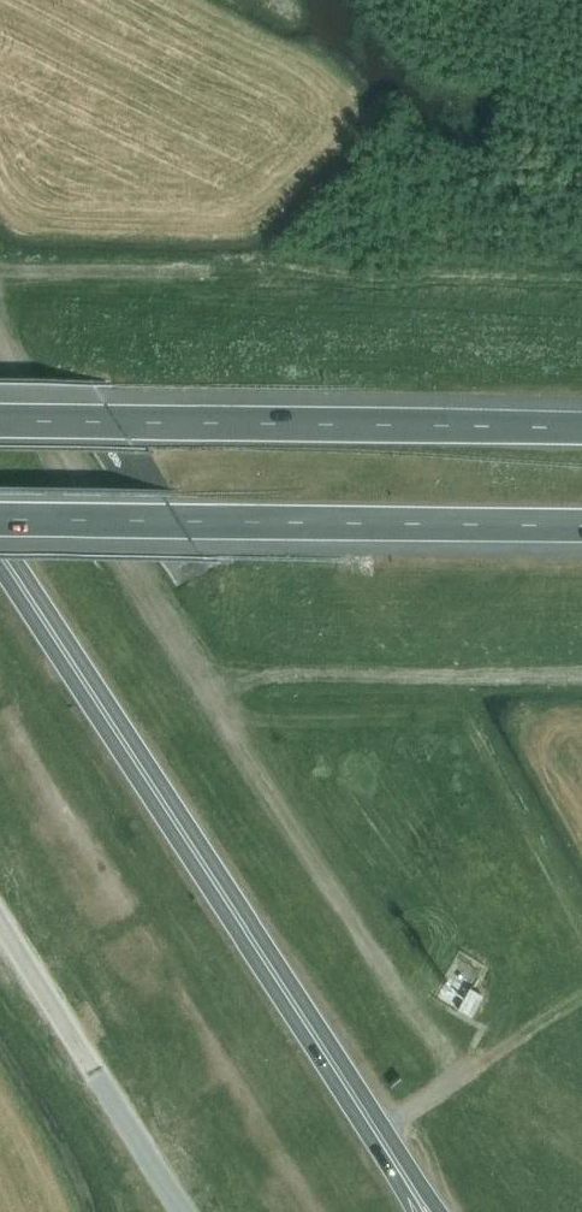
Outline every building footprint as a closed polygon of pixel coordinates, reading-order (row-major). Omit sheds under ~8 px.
[(472,1018),(484,997),(471,990),(459,1011),(472,1018)]
